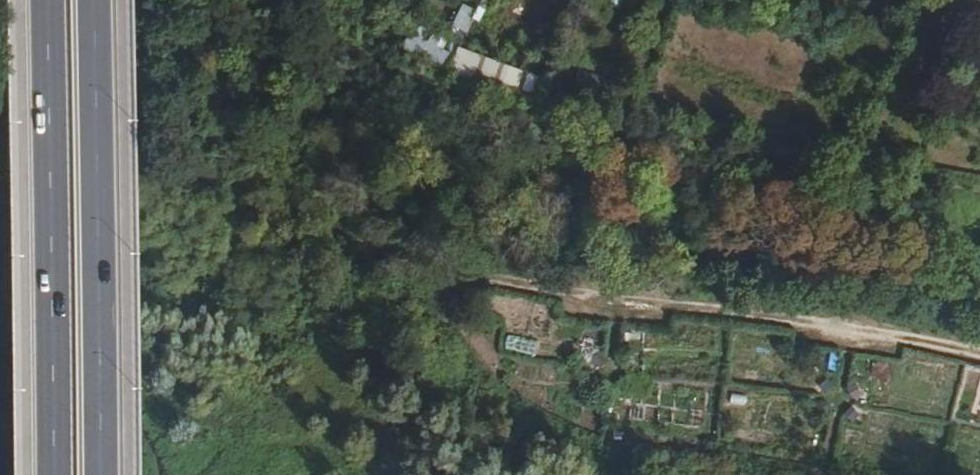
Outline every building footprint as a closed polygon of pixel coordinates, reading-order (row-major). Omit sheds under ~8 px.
[(454,44),(445,68),(524,99),(534,74),(454,44)]
